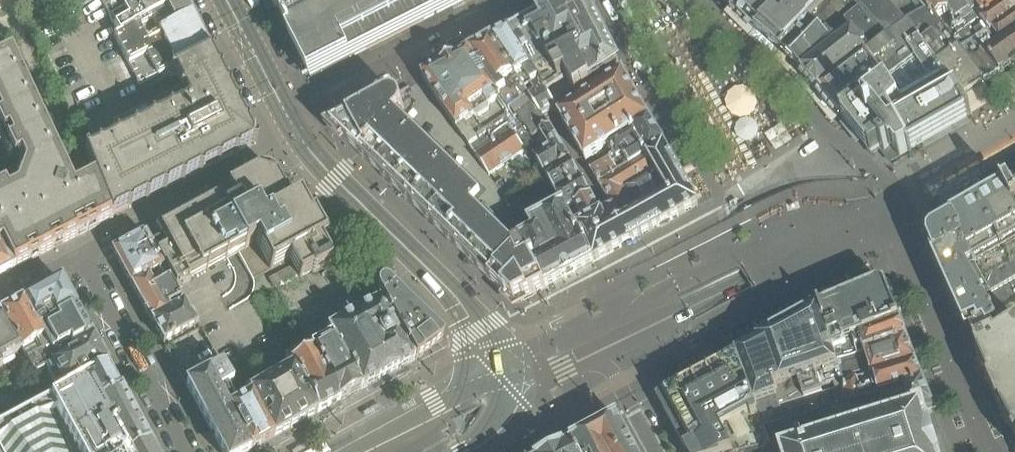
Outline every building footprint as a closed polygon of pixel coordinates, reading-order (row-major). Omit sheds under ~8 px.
[(135,0),(99,0),(108,15),(135,0)] [(178,0),(135,0),(108,15),(110,19),(123,10),(128,18),(114,26),(119,35),(178,0)] [(182,0),(178,0),(119,35),(114,38),(128,66),(139,87),(172,69),(173,71),(172,72),(173,73),(174,73),(175,73),(174,72),(190,64),(190,65),(192,64),(191,63),(208,55),(208,56),(209,55),(210,55),(182,0)] [(277,9),(276,10),(276,12),(279,10),(285,22),(327,1),(326,0),(273,0),(277,9)] [(327,1),(285,22),(293,39),(291,40),(312,82),(340,68),(354,61),(432,21),(462,6),(474,0),(326,0),(327,1)] [(609,45),(586,0),(575,0),(538,19),(511,33),(539,80),(549,96),(569,83),(577,95),(582,92),(615,70),(616,70),(618,68),(619,65),(618,63),(609,45)] [(731,8),(756,32),(781,54),(830,0),(724,0),(731,8)] [(850,32),(848,29),(861,15),(845,0),(830,0),(781,54),(802,74),(805,77),(830,60),(826,55),(850,32)] [(887,0),(845,0),(861,15),(891,44),(911,29),(887,0)] [(911,29),(927,17),(915,2),(913,0),(887,0),(911,29)] [(915,2),(927,17),(931,13),(944,31),(952,25),(969,11),(961,0),(918,0),(915,2)] [(1005,0),(984,0),(973,9),(975,11),(973,13),(975,16),(956,30),(952,25),(944,31),(952,42),(1005,0)] [(952,42),(961,54),(983,86),(985,85),(984,85),(1001,75),(1014,66),(1014,0),(1005,0),(952,42)] [(984,0),(961,0),(969,11),(952,25),(956,30),(975,16),(973,13),(975,11),(973,9),(984,0)] [(887,85),(915,63),(906,49),(919,40),(962,99),(962,94),(979,84),(983,86),(961,54),(952,42),(944,31),(931,13),(927,17),(911,29),(891,44),(892,45),(822,96),(841,118),(887,85)] [(822,96),(892,45),(891,44),(861,15),(848,29),(850,32),(826,55),(830,60),(805,77),(809,81),(805,85),(809,88),(812,85),(819,92),(822,96)] [(539,80),(511,33),(493,43),(524,89),(539,80)] [(973,117),(962,99),(919,40),(906,49),(915,63),(887,85),(841,118),(871,155),(881,150),(884,154),(885,154),(891,161),(890,162),(892,164),(895,162),(973,117)] [(524,89),(493,43),(470,55),(509,113),(530,100),(524,89)] [(14,269),(112,219),(111,217),(94,178),(94,177),(73,188),(11,53),(0,58),(0,130),(14,159),(16,158),(20,167),(14,184),(5,188),(2,183),(1,184),(0,184),(0,241),(14,269)] [(256,145),(219,71),(218,72),(209,55),(208,56),(208,55),(191,63),(192,64),(190,65),(190,64),(174,72),(175,73),(174,73),(181,89),(145,108),(151,120),(150,123),(137,129),(134,128),(132,131),(119,138),(115,137),(114,141),(103,147),(101,147),(98,146),(96,149),(89,153),(85,152),(84,153),(94,177),(94,178),(111,217),(129,208),(165,189),(165,188),(181,180),(182,181),(200,172),(200,173),(256,145)] [(509,113),(470,55),(423,80),(458,132),(464,141),(465,141),(476,158),(495,146),(513,134),(511,131),(522,124),(518,118),(514,120),(509,113)] [(650,122),(648,119),(639,103),(640,103),(634,93),(625,78),(625,77),(624,74),(620,76),(621,77),(563,115),(560,117),(562,120),(584,159),(586,163),(588,163),(587,162),(609,148),(650,122),(649,122),(650,122)] [(557,110),(549,96),(539,80),(524,89),(530,100),(542,118),(557,110)] [(557,110),(577,95),(569,83),(549,96),(557,110)] [(479,200),(464,186),(464,185),(399,122),(403,117),(405,114),(406,110),(406,106),(405,103),(401,98),(394,96),(340,126),(338,135),(359,155),(358,155),(363,159),(381,176),(381,177),(384,180),(384,179),(403,197),(402,198),(405,201),(406,200),(424,218),(424,219),(427,222),(428,221),(446,239),(445,239),(448,242),(449,242),(467,260),(470,263),(471,263),(488,280),(488,281),(492,285),(493,284),(508,299),(507,299),(510,301),(513,303),(517,304),(521,303),(546,289),(519,242),(514,231),(522,228),(514,214),(506,218),(512,231),(501,239),(498,237),(502,232),(493,224),(497,220),(482,206),(479,209),(479,208),(479,200)] [(542,118),(530,100),(509,113),(514,120),(518,118),(522,124),(531,139),(550,128),(542,118)] [(625,170),(664,145),(650,122),(609,148),(617,161),(625,170)] [(577,172),(551,129),(550,128),(531,139),(522,124),(511,131),(513,134),(526,153),(529,156),(534,152),(538,158),(535,160),(553,191),(565,184),(563,181),(577,172)] [(526,153),(513,134),(495,146),(508,165),(526,153)] [(698,206),(664,146),(664,145),(625,170),(617,161),(613,164),(610,159),(591,170),(599,186),(613,209),(608,212),(603,215),(591,195),(566,211),(594,263),(622,248),(627,245),(632,242),(698,206)] [(508,165),(495,146),(476,158),(490,177),(508,165)] [(566,211),(591,195),(577,172),(563,181),(565,184),(553,191),(563,207),(566,211)] [(323,237),(313,220),(314,220),(313,218),(312,218),(308,220),(298,201),(297,200),(289,205),(280,189),(279,187),(275,179),(273,180),(266,178),(266,177),(265,176),(263,177),(257,175),(256,174),(248,178),(246,179),(229,188),(227,189),(227,190),(228,191),(217,197),(217,196),(215,197),(215,198),(198,207),(196,208),(179,217),(177,218),(160,228),(160,227),(158,228),(158,229),(157,230),(163,240),(154,244),(151,245),(164,269),(165,268),(176,288),(200,274),(235,254),(244,250),(255,243),(262,255),(268,267),(269,269),(270,270),(272,269),(289,260),(298,276),(298,277),(299,278),(301,278),(311,272),(313,273),(315,273),(330,266),(329,265),(330,264),(332,263),(333,261),(332,259),(334,257),(333,256),(324,239),(323,237)] [(1010,189),(928,235),(925,244),(960,321),(967,318),(987,307),(992,316),(1003,336),(1014,328),(1014,200),(1010,189)] [(594,263),(566,211),(563,207),(528,226),(534,234),(519,242),(546,289),(565,279),(575,273),(594,263)] [(164,269),(151,245),(145,235),(143,236),(124,246),(112,252),(138,298),(155,288),(149,278),(164,269)] [(14,269),(0,241),(0,276),(14,269)] [(168,308),(181,301),(168,280),(155,288),(138,298),(151,322),(170,311),(168,308)] [(60,281),(21,303),(4,312),(0,314),(0,315),(21,353),(35,344),(40,353),(25,362),(33,376),(74,353),(73,351),(93,340),(60,281)] [(900,323),(886,288),(885,286),(883,285),(880,285),(819,311),(835,352),(851,345),(850,342),(866,334),(900,323)] [(441,340),(386,287),(384,286),(382,286),(378,288),(377,289),(376,291),(376,295),(380,302),(381,303),(414,361),(421,356),(435,346),(441,340)] [(414,361),(381,303),(380,302),(358,314),(329,330),(361,390),(414,361)] [(198,326),(192,316),(191,316),(183,304),(170,311),(151,322),(164,346),(166,345),(165,344),(198,326)] [(838,360),(835,352),(819,311),(759,343),(759,344),(736,356),(771,445),(773,451),(780,448),(791,445),(789,437),(793,436),(784,410),(823,397),(821,390),(833,386),(834,389),(847,384),(838,360)] [(0,315),(0,369),(2,368),(0,365),(21,353),(0,315)] [(1003,336),(992,316),(971,328),(969,329),(966,333),(968,338),(971,336),(977,351),(974,352),(1000,412),(1014,441),(1014,328),(1003,336)] [(871,353),(906,339),(900,323),(866,334),(850,342),(851,345),(835,352),(838,360),(859,352),(861,357),(867,355),(865,350),(869,349),(871,353)] [(361,390),(329,330),(325,332),(329,339),(310,350),(339,402),(361,390)] [(916,364),(906,339),(871,353),(869,349),(865,350),(867,355),(861,357),(859,352),(838,360),(847,384),(848,385),(857,382),(875,378),(916,364)] [(93,340),(73,351),(74,353),(33,376),(46,401),(48,400),(107,367),(93,340)] [(339,402),(310,350),(307,345),(285,358),(284,359),(288,366),(291,369),(318,414),(339,402)] [(737,358),(736,359),(737,361),(734,363),(732,358),(660,397),(689,451),(690,451),(693,450),(694,451),(750,451),(771,445),(736,356),(737,358)] [(923,383),(919,374),(916,364),(875,378),(857,382),(848,385),(847,384),(834,389),(836,393),(828,396),(835,414),(923,383)] [(221,392),(233,385),(222,366),(209,373),(209,372),(201,377),(199,372),(187,379),(189,383),(185,385),(205,422),(216,442),(221,451),(248,451),(251,450),(221,392)] [(148,442),(107,367),(48,400),(46,401),(0,426),(0,451),(154,451),(148,442)] [(318,414),(291,369),(248,394),(272,439),(318,414)] [(272,439),(248,394),(241,380),(233,385),(221,392),(251,450),(272,439)] [(937,447),(935,442),(936,442),(935,440),(934,440),(932,436),(930,432),(924,417),(923,413),(933,408),(923,383),(835,414),(828,396),(823,397),(784,410),(793,436),(826,425),(831,440),(793,451),(939,451),(937,447)] [(635,450),(618,420),(574,444),(578,451),(631,451),(635,450)]
